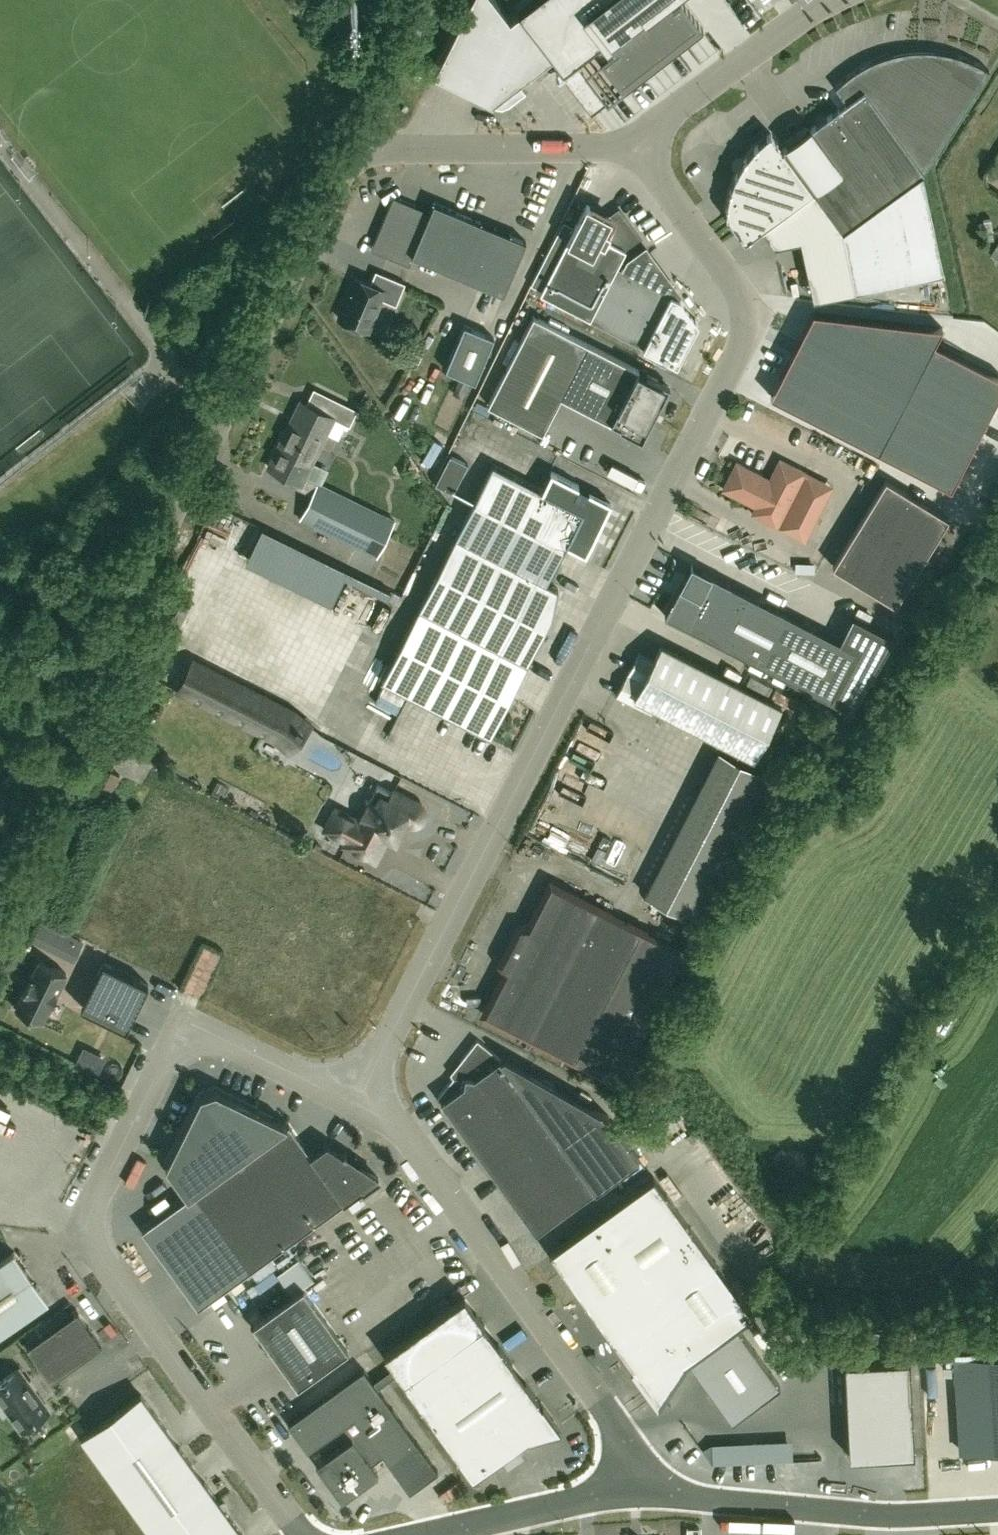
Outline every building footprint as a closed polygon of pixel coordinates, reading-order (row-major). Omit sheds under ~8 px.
[(552,54),(553,53),(520,11),(510,19),(495,0),(470,0),(434,72),(491,101),(493,99),(501,102),(508,99),(525,86),(520,79),(552,54)] [(520,11),(553,53),(553,54),(552,55),(558,64),(556,66),(587,106),(602,94),(606,99),(607,100),(624,87),(620,82),(670,43),(672,45),(681,39),(679,36),(698,21),(682,0),(675,0),(672,3),(670,0),(534,0),(520,11)] [(354,22),(358,11),(340,4),(335,15),(354,22)] [(729,192),(727,214),(748,241),(765,228),(778,246),(802,240),(843,231),(855,289),(944,271),(922,171),(924,171),(989,67),(985,64),(974,59),(958,53),(954,51),(942,49),(937,48),(925,47),(920,47),(908,48),(903,49),(891,52),(887,53),(871,59),(860,65),(856,67),(836,85),(847,100),(783,147),(771,130),(767,134),(755,144),(746,155),(737,170),(735,175),(731,187),(729,192)] [(504,291),(526,238),(433,200),(430,209),(398,196),(390,199),(370,247),(407,262),(411,253),(504,291)] [(586,201),(540,291),(677,362),(698,321),(679,295),(617,263),(624,251),(630,254),(643,245),(618,210),(612,215),(586,201)] [(990,254),(997,260),(997,242),(990,254)] [(396,302),(405,280),(381,270),(375,284),(355,275),(338,315),(368,328),(381,296),(396,302)] [(789,403),(951,486),(997,395),(997,374),(934,341),(942,326),(856,315),(856,316),(814,311),(771,394),(789,403)] [(542,431),(561,395),(612,422),(612,421),(641,436),(668,384),(639,369),(640,368),(533,313),(487,403),(542,431)] [(464,324),(446,368),(475,381),(493,337),(464,324)] [(463,398),(470,383),(459,378),(452,393),(463,398)] [(394,519),(305,475),(333,417),(349,425),(356,408),(331,395),(323,411),(300,400),(268,466),(284,474),(282,479),(312,494),(300,518),(376,555),(394,519)] [(575,413),(567,424),(596,445),(604,435),(575,413)] [(499,430),(493,441),(517,454),(523,442),(499,430)] [(468,463),(450,454),(435,483),(453,492),(468,463)] [(833,485),(807,471),(780,457),(770,477),(736,460),(723,487),(756,504),(752,512),(805,539),(833,485)] [(418,607),(381,680),(489,735),(526,662),(552,613),(557,588),(558,587),(546,581),(566,542),(583,551),(596,526),(603,513),(609,501),(604,499),(555,474),(547,490),(492,462),(418,607)] [(948,516),(886,477),(833,564),(895,602),(948,516)] [(276,572),(314,589),(323,569),(265,542),(255,564),(275,573),(276,572)] [(664,576),(677,578),(678,564),(665,563),(664,576)] [(691,563),(665,614),(686,625),(704,634),(705,634),(851,709),(894,637),(852,615),(839,640),(731,584),(731,583),(712,574),(691,563)] [(754,757),(781,705),(660,643),(653,658),(639,650),(616,695),(632,703),(635,696),(754,757)] [(329,674),(343,687),(363,667),(367,671),(375,662),(358,645),(329,674)] [(288,751),(310,725),(294,710),(193,659),(178,690),(274,739),(288,751)] [(50,679),(54,669),(41,663),(37,672),(50,679)] [(356,739),(376,750),(387,729),(366,718),(356,739)] [(604,744),(608,731),(585,724),(581,737),(604,744)] [(700,783),(695,793),(719,806),(724,796),(700,783)] [(420,803),(419,802),(394,789),(392,792),(377,784),(369,799),(367,798),(356,818),(335,807),(324,828),(345,839),(343,844),(375,860),(388,835),(390,837),(392,837),(393,837),(394,837),(395,836),(396,836),(397,834),(398,833),(398,832),(398,831),(397,830),(397,829),(395,827),(400,819),(408,823),(410,824),(412,824),(414,824),(416,824),(418,823),(420,822),(421,821),(423,820),(424,818),(425,816),(425,814),(425,812),(425,810),(424,808),(423,806),(422,804),(420,803)] [(635,846),(624,874),(633,877),(644,850),(635,846)] [(641,929),(551,883),(529,926),(520,926),(501,962),(506,970),(484,1012),(575,1059),(641,929)] [(668,885),(664,894),(683,904),(688,895),(668,885)] [(33,934),(75,955),(82,939),(41,919),(33,934)] [(33,1016),(42,1021),(66,973),(39,960),(15,1008),(19,1010),(21,1014),(28,1018),(33,1016)] [(103,961),(88,992),(81,1006),(126,1028),(148,983),(103,961)] [(477,1038),(460,1059),(463,1064),(438,1096),(535,1231),(638,1156),(608,1114),(503,1054),(499,1056),(477,1038)] [(188,1196),(142,1229),(198,1307),(246,1272),(378,1177),(362,1165),(363,1164),(356,1154),(351,1158),(327,1142),(311,1153),(288,1123),(287,1124),(216,1089),(201,1094),(166,1165),(188,1196)] [(653,1175),(549,1250),(649,1387),(654,1383),(662,1393),(682,1363),(689,1358),(732,1418),(780,1385),(736,1323),(752,1312),(653,1175)] [(48,1300),(14,1251),(0,1260),(0,1333),(48,1300)] [(297,1384),(309,1376),(347,1349),(303,1287),(253,1322),(297,1384)] [(385,1352),(404,1379),(472,1474),(528,1434),(554,1427),(558,1425),(464,1295),(385,1352)] [(101,1344),(94,1334),(77,1309),(26,1345),(51,1380),(101,1344)] [(961,1354),(966,1450),(997,1448),(997,1352),(961,1354)] [(909,1358),(843,1361),(848,1457),(914,1454),(909,1358)] [(316,1444),(324,1455),(316,1461),(342,1497),(378,1471),(371,1462),(383,1454),(409,1491),(438,1471),(363,1367),(288,1422),(307,1450),(316,1444)] [(49,1410),(18,1368),(0,1381),(0,1411),(3,1415),(8,1411),(21,1430),(49,1410)] [(81,1436),(152,1534),(241,1534),(242,1534),(140,1393),(81,1436)] [(712,1447),(714,1467),(794,1462),(793,1442),(712,1447)]
